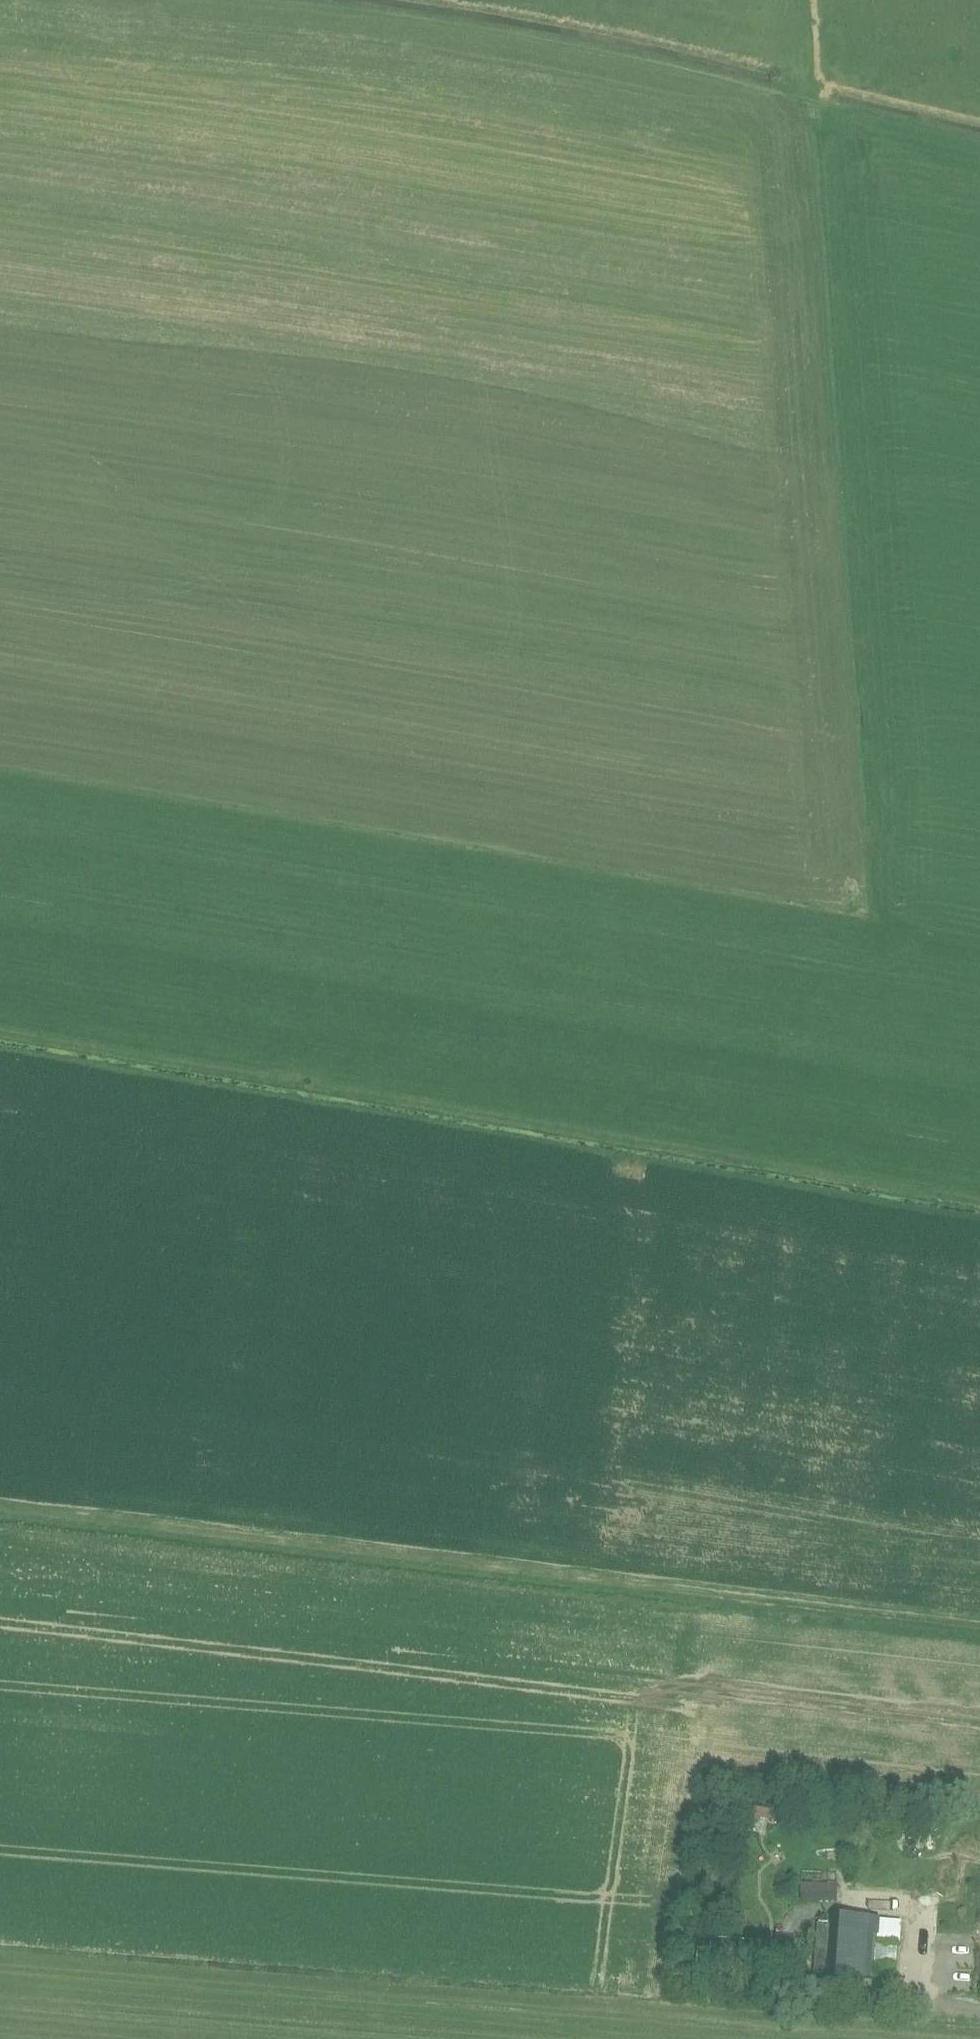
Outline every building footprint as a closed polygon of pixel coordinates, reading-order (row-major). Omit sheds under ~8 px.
[(788,1824),(791,1806),(743,1798),(741,1817),(788,1824)] [(801,1883),(801,1903),(838,1903),(839,1883),(801,1883)] [(871,1977),(872,1964),(874,1943),(876,1918),(819,1915),(813,1972),(871,1977)]
